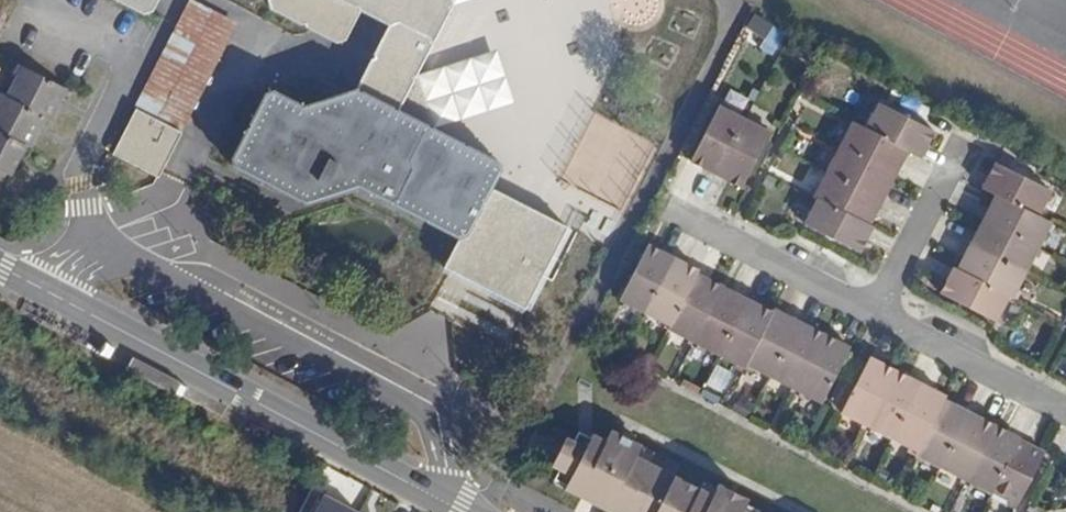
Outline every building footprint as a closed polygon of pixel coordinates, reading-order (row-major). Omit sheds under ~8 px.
[(146,16),(158,13),(165,0),(116,0),(146,16)] [(138,109),(185,134),(242,24),(194,0),(138,109)] [(462,6),(451,0),(275,0),(275,9),(305,25),(311,24),(312,29),(342,45),(351,40),(368,13),(397,28),(363,94),(318,110),(271,90),(233,164),(318,206),(370,188),(468,241),(479,236),(503,192),(514,174),(510,165),(441,128),(423,76),(462,6)] [(523,99),(499,46),(423,76),(441,128),(523,99)] [(12,77),(1,98),(43,121),(46,122),(56,105),(63,92),(12,64),(8,73),(12,77)] [(19,148),(26,151),(31,143),(43,121),(1,98),(0,98),(0,137),(19,148)] [(692,161),(717,175),(747,119),(721,106),(692,161)] [(880,106),(868,129),(909,151),(923,158),(934,135),(880,106)] [(185,134),(138,109),(115,154),(161,178),(185,134)] [(747,119),(717,175),(742,188),(771,132),(747,119)] [(853,122),(840,147),(895,176),(909,151),(868,129),(853,122)] [(5,175),(13,161),(19,148),(0,137),(0,174),(5,175)] [(840,147),(827,171),(883,200),(895,176),(840,147)] [(996,161),(983,187),(997,195),(1037,215),(1051,190),(996,161)] [(827,171),(814,196),(818,197),(870,225),(883,200),(827,171)] [(577,231),(503,192),(479,236),(468,241),(451,270),(534,311),(577,231)] [(997,195),(984,219),(1040,248),(1053,224),(1037,215),(997,195)] [(860,251),(873,226),(870,225),(818,197),(805,221),(860,251)] [(984,219),(970,244),(1027,272),(1040,248),(984,219)] [(1010,294),(1014,297),(1027,272),(970,244),(958,268),(1010,294)] [(620,299),(646,313),(675,258),(650,245),(620,299)] [(675,258),(646,313),(671,326),(698,273),(699,272),(675,258)] [(958,268),(955,267),(942,292),(996,320),(1010,294),(958,268)] [(671,326),(669,330),(693,342),(723,286),(698,273),(671,326)] [(723,286),(693,342),(720,356),(749,300),(723,286)] [(749,300),(720,356),(744,369),(746,366),(773,312),(749,300)] [(774,309),(773,312),(746,366),(772,379),(800,323),(774,309)] [(800,323),(772,379),(796,392),(825,335),(800,323)] [(825,335),(796,392),(822,404),(851,349),(825,335)] [(843,414),(867,427),(897,370),(871,359),(843,414)] [(897,370),(867,427),(893,439),(921,384),(897,370)] [(921,384),(893,439),(918,453),(946,399),(947,397),(921,384)] [(946,399),(918,453),(916,456),(941,469),(970,412),(946,399)] [(970,412),(941,469),(966,482),(996,425),(970,412)] [(579,496),(584,486),(612,500),(607,509),(611,511),(774,511),(585,416),(552,478),(565,486),(565,489),(579,496)] [(996,425),(966,482),(991,494),(992,491),(1020,440),(1020,437),(996,425)] [(992,491),(1019,506),(1046,453),(1020,440),(992,491)] [(584,486),(579,496),(607,509),(612,500),(584,486)] [(320,511),(362,511),(329,496),(320,511)]
